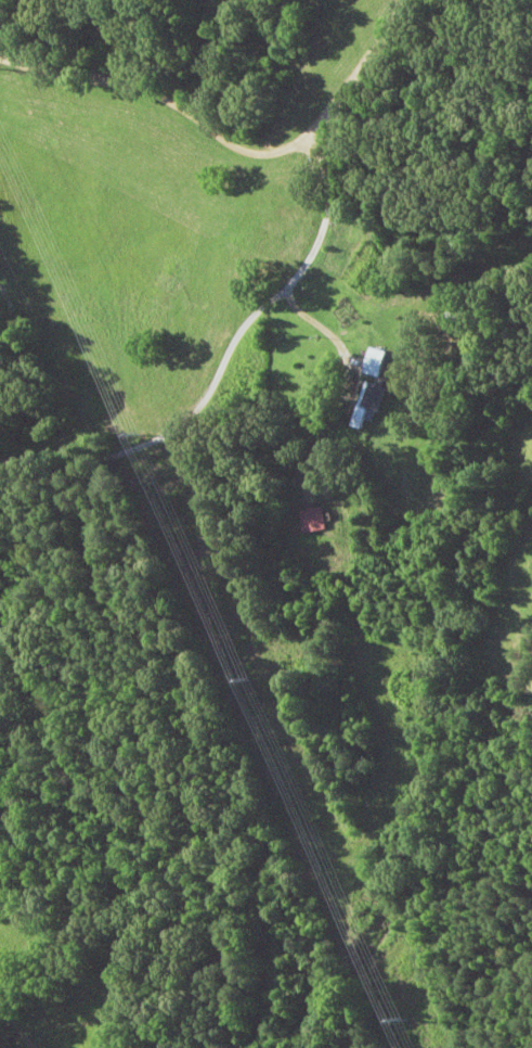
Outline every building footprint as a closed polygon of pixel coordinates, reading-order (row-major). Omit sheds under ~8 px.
[(361,374),(379,379),(386,353),(368,348),(361,374)] [(349,428),(361,431),(367,411),(378,415),(386,389),(363,382),(349,428)] [(298,513),(302,535),(325,530),(321,508),(298,513)]
